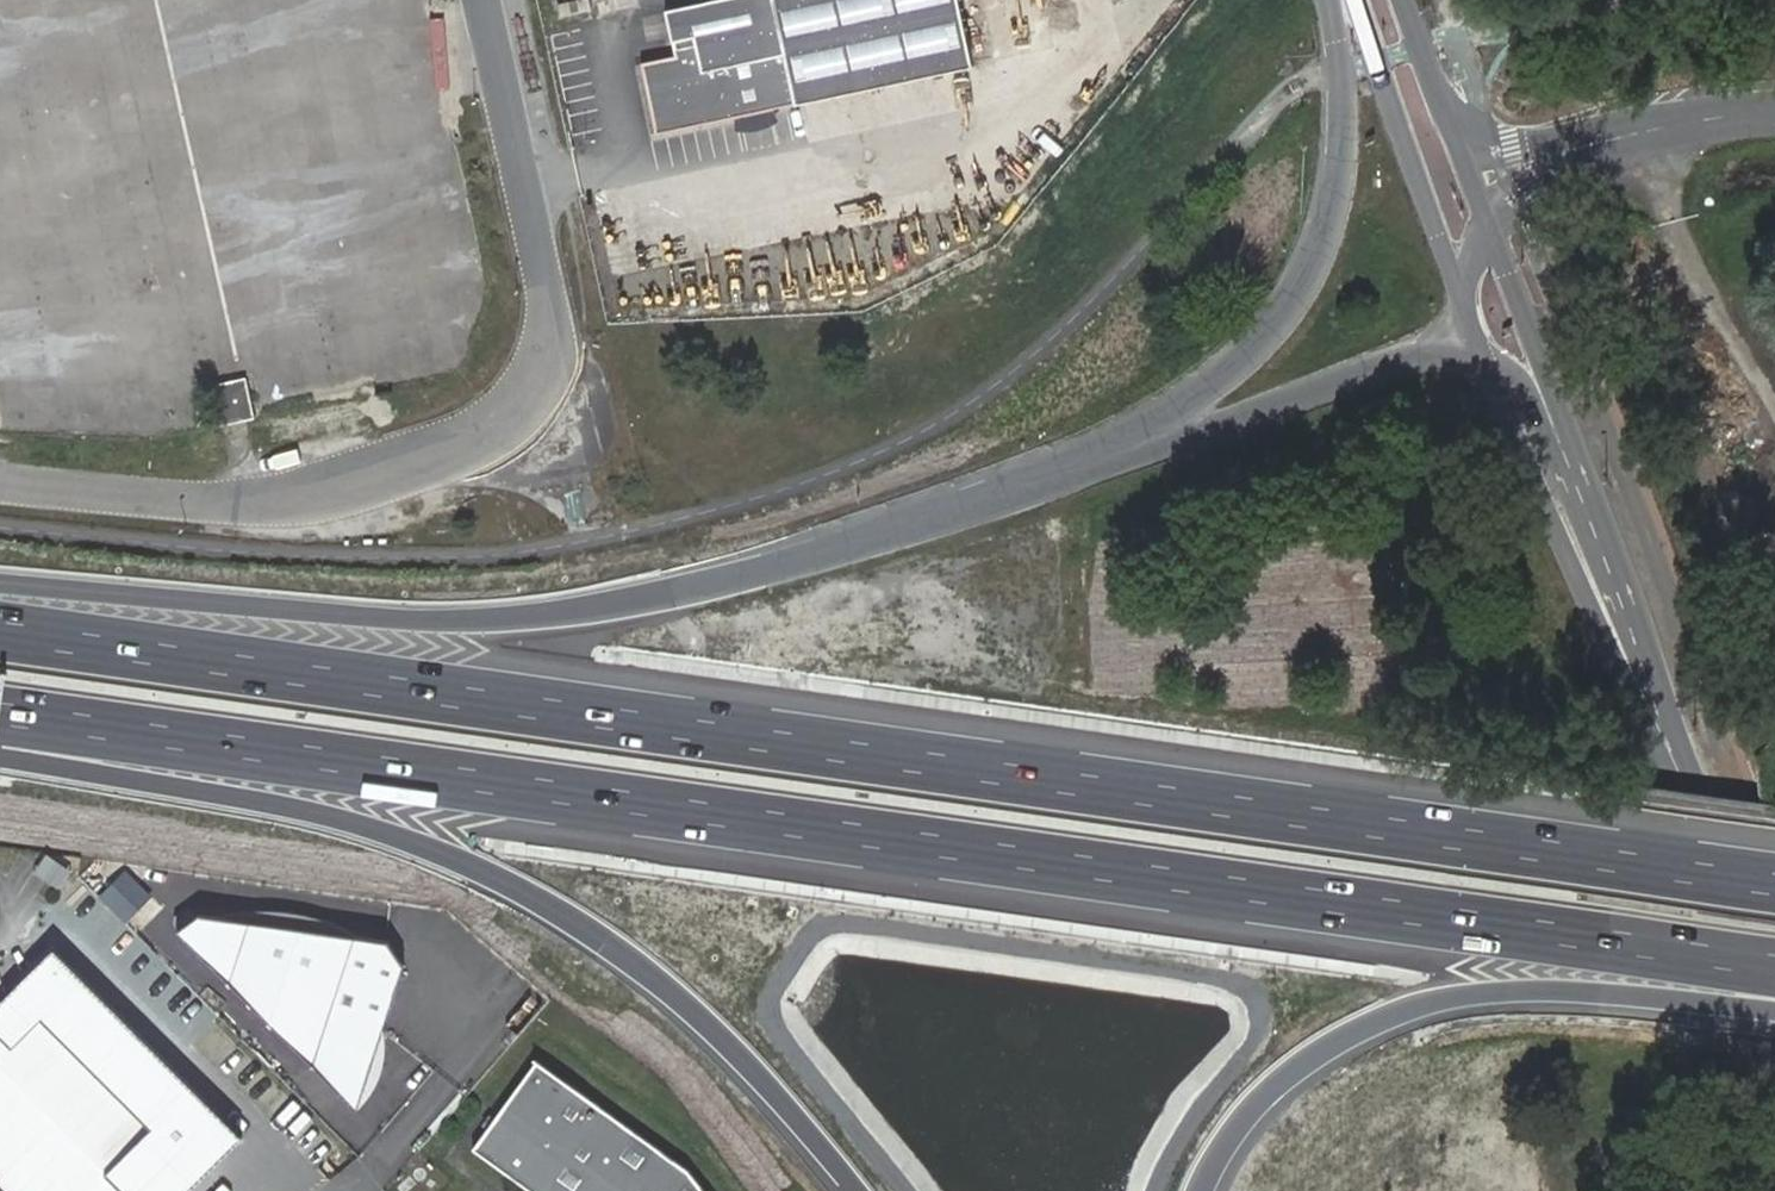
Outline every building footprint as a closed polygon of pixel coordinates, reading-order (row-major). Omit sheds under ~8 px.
[(140,25),(204,14),(202,0),(136,0),(140,25)] [(651,132),(966,60),(953,0),(691,0),(658,8),(669,53),(635,61),(651,132)] [(469,218),(398,232),(404,264),(476,250),(469,218)] [(203,384),(211,425),(248,418),(239,376),(203,384)] [(127,872),(100,897),(126,924),(153,899),(127,872)] [(166,923),(351,1097),(398,952),(382,930),(186,902),(166,923)] [(0,1003),(0,1190),(182,1190),(234,1139),(48,955),(0,1003)] [(480,1148),(540,1190),(715,1190),(696,1167),(544,1058),(480,1148)]
